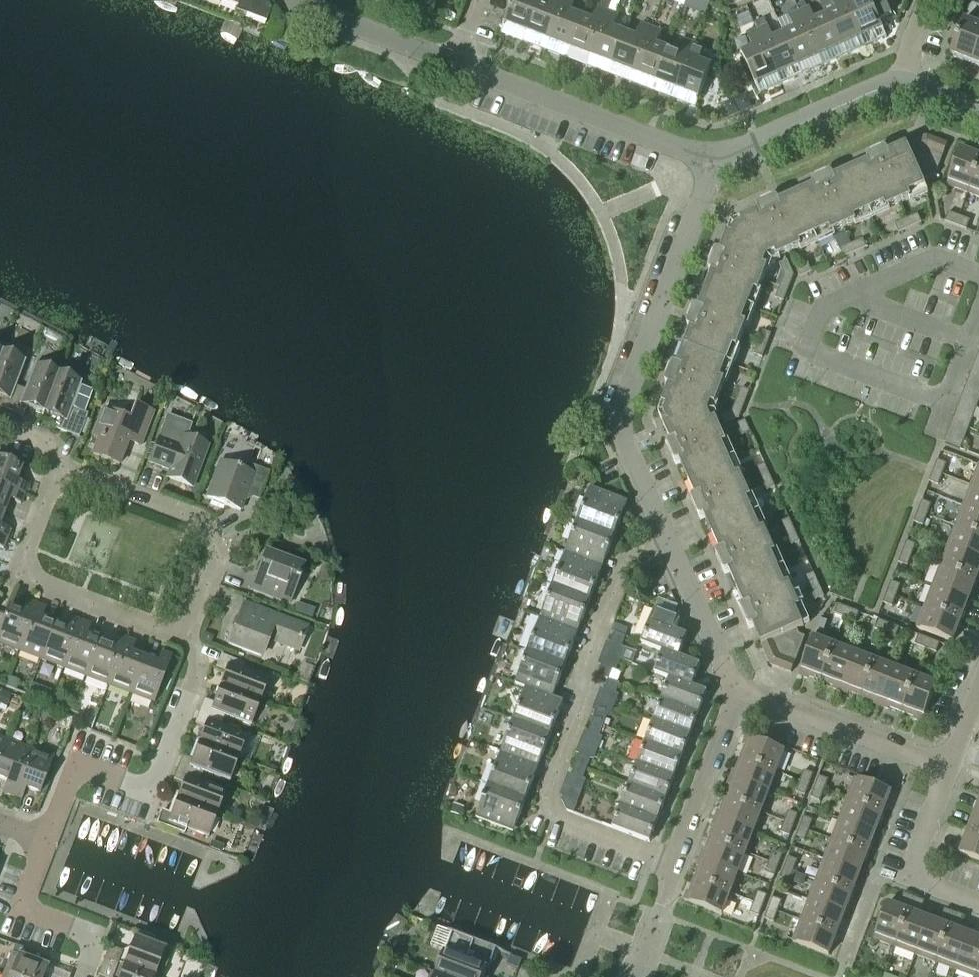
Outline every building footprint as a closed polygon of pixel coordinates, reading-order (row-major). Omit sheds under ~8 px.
[(221,2),(236,8),(235,12),(265,23),(270,11),(265,0),(220,0),(221,2)] [(540,1),(537,0),(514,0),(501,34),(517,39),(517,38),(524,41),(540,1)] [(564,0),(552,0),(550,5),(540,1),(524,41),(531,44),(531,45),(545,50),(564,0)] [(582,17),(571,13),(576,0),(564,0),(545,50),(559,56),(560,54),(567,57),(582,17)] [(844,0),(831,0),(836,11),(826,16),(843,55),(850,52),(851,53),(864,47),(844,0)] [(879,20),(891,14),(885,0),(862,0),(857,2),(856,0),(844,0),(864,47),(878,41),(878,40),(886,36),(879,20)] [(588,66),(608,12),(598,8),(593,21),(582,17),(567,57),(574,60),(573,61),(588,66)] [(843,55),(826,16),(815,21),(810,8),(799,13),(823,66),(836,60),(835,59),(843,55)] [(610,74),(625,34),(614,29),(619,16),(608,12),(588,66),(602,72),(603,71),(610,74)] [(823,66),(799,13),(789,17),(795,30),(784,35),(802,74),(808,71),(809,72),(823,66)] [(978,47),(978,26),(964,20),(951,55),(973,63),(978,47)] [(631,83),(652,29),(641,25),(636,38),(625,34),(610,74),(617,76),(617,77),(631,83)] [(802,74),(784,35),(774,39),(768,26),(758,31),(781,84),(795,78),(795,77),(802,74)] [(653,90),(668,50),(657,46),(662,33),(652,29),(631,83),(645,88),(646,87),(653,90)] [(781,84),(758,31),(747,36),(753,49),(741,54),(759,93),(767,90),(767,91),(781,84)] [(673,99),(694,45),(684,41),(679,54),(668,50),(653,90),(660,93),(659,94),(673,99)] [(696,106),(711,66),(700,62),(705,49),(694,45),(673,99),(688,105),(688,103),(696,106)] [(708,413),(712,405),(716,406),(725,382),(721,380),(733,348),(738,349),(746,327),(747,325),(743,323),(755,292),(759,293),(768,271),(768,269),(764,267),(767,259),(776,255),(778,259),(802,248),(800,244),(831,230),(832,234),(856,224),(855,220),(885,206),(887,210),(911,199),(909,195),(926,188),(923,181),(928,178),(934,181),(947,145),(927,137),(888,154),(891,161),(887,162),(887,161),(875,166),(875,168),(872,169),(869,163),(834,179),(836,185),(833,187),(832,185),(820,191),(821,192),(817,194),(814,188),(779,203),(782,209),(778,211),(775,206),(760,213),(759,212),(731,225),(720,253),(727,256),(725,260),(724,259),(719,271),(721,272),(719,276),(713,273),(699,309),(706,312),(704,316),(703,315),(698,327),(699,328),(698,332),(691,329),(677,366),(684,369),(682,373),(681,372),(676,384),(678,385),(676,389),(670,386),(659,415),(671,443),(672,442),(679,458),(685,456),(686,459),(680,462),(696,497),(702,495),(704,498),(702,499),(708,511),(709,510),(711,514),(704,517),(720,552),(726,549),(728,553),(727,554),(732,566),(734,565),(735,569),(729,572),(745,607),(751,604),(753,608),(751,608),(757,621),(758,620),(760,624),(753,626),(771,665),(791,673),(805,637),(799,635),(797,629),(804,626),(796,610),(800,608),(790,584),(786,586),(772,555),(776,554),(765,529),(761,531),(747,501),(751,499),(741,475),(737,476),(723,446),(727,444),(716,420),(712,422),(708,413)] [(978,165),(978,157),(960,150),(947,186),(968,194),(978,165)] [(873,161),(885,156),(882,151),(871,156),(873,161)] [(968,194),(978,198),(978,165),(968,194)] [(830,180),(828,175),(816,180),(818,185),(830,180)] [(956,226),(959,217),(949,213),(945,222),(956,226)] [(921,223),(918,215),(906,220),(910,228),(921,223)] [(966,230),(970,221),(959,217),(956,226),(966,230)] [(910,228),(906,220),(895,225),(899,234),(910,228)] [(867,248),(863,240),(852,245),(855,253),(867,248)] [(855,253),(852,245),(840,250),(844,258),(855,253)] [(714,269),(719,257),(714,255),(709,267),(714,269)] [(794,276),(787,261),(779,265),(784,276),(794,276)] [(812,272),(808,264),(797,269),(800,278),(812,272)] [(788,290),(792,281),(794,276),(784,276),(780,287),(788,290)] [(784,302),(788,290),(780,287),(776,299),(784,302)] [(693,325),(698,313),(692,311),(688,322),(693,325)] [(767,346),(771,335),(763,332),(759,343),(767,346)] [(762,358),(767,346),(759,343),(754,355),(762,358)] [(25,362),(1,353),(0,355),(0,397),(2,398),(0,403),(0,408),(10,412),(19,389),(15,387),(25,362)] [(42,413),(57,374),(34,365),(24,391),(19,389),(10,412),(22,417),(26,407),(42,413)] [(671,382),(676,370),(670,369),(666,380),(671,382)] [(971,373),(968,382),(978,386),(978,376),(971,373)] [(83,413),(91,391),(79,386),(81,383),(57,374),(42,413),(58,419),(55,429),(78,438),(87,415),(83,413)] [(978,394),(978,386),(968,382),(964,391),(978,396),(978,394)] [(745,403),(750,391),(741,388),(737,400),(745,403)] [(739,418),(745,403),(737,400),(732,412),(739,418)] [(139,446),(152,412),(134,405),(129,420),(103,410),(93,437),(98,439),(92,455),(118,465),(127,441),(139,446)] [(739,418),(732,412),(721,417),(725,425),(739,418)] [(963,437),(969,419),(956,414),(949,431),(963,437)] [(192,487),(207,447),(182,438),(186,427),(167,419),(150,464),(163,469),(164,467),(169,469),(166,478),(192,487)] [(751,433),(745,421),(737,425),(743,436),(751,433)] [(21,467),(0,459),(0,486),(23,495),(27,485),(16,481),(21,467)] [(260,495),(269,473),(248,465),(239,468),(220,461),(210,487),(205,499),(239,512),(247,490),(260,495)] [(943,475),(947,464),(937,461),(933,472),(943,475)] [(770,476),(765,465),(757,468),(762,480),(770,476)] [(939,486),(943,475),(933,472),(929,482),(939,486)] [(775,488),(770,476),(762,480),(767,491),(775,488)] [(0,486),(0,512),(4,513),(9,500),(20,505),(23,495),(0,486)] [(971,486),(963,506),(978,512),(978,489),(971,486)] [(615,536),(628,502),(591,488),(578,521),(615,536)] [(927,516),(931,505),(922,501),(918,512),(927,516)] [(703,513),(698,502),(693,504),(698,516),(703,513)] [(963,506),(956,527),(978,536),(978,512),(963,506)] [(923,526),(927,516),(918,512),(914,523),(923,526)] [(795,531),(789,519),(781,523),(786,534),(795,531)] [(603,568),(615,536),(578,521),(566,554),(603,568)] [(6,540),(10,530),(4,528),(0,526),(0,537),(6,540)] [(956,527),(948,547),(978,559),(978,536),(956,527)] [(800,542),(795,531),(786,534),(792,546),(800,542)] [(912,556),(916,545),(907,542),(903,552),(912,556)] [(978,574),(978,559),(948,547),(940,567),(976,581),(978,574)] [(908,567),(912,556),(903,552),(898,563),(908,567)] [(288,604),(302,567),(290,562),(289,558),(281,555),(278,558),(265,553),(251,590),(288,604)] [(590,601),(599,578),(603,568),(566,554),(553,586),(590,601)] [(727,568),(722,557),(717,559),(722,570),(727,568)] [(969,601),(976,582),(976,581),(940,567),(933,587),(969,601)] [(819,585),(814,574),(806,577),(811,589),(819,585)] [(896,596),(900,586),(891,582),(887,593),(896,596)] [(824,597),(819,585),(811,589),(816,600),(824,597)] [(578,633),(590,601),(553,586),(541,619),(578,633)] [(961,621),(969,601),(933,587),(925,607),(961,621)] [(892,607),(896,596),(887,593),(883,603),(892,607)] [(0,629),(0,645),(17,652),(35,605),(26,601),(21,612),(8,607),(4,616),(5,616),(0,629)] [(40,660),(53,624),(41,619),(43,614),(45,609),(35,605),(17,652),(40,660)] [(297,650),(305,628),(244,605),(229,645),(260,657),(267,639),(297,650)] [(845,618),(848,609),(838,605),(834,614),(845,618)] [(953,642),(961,622),(961,621),(925,607),(917,629),(953,642)] [(856,622),(859,613),(848,609),(845,618),(856,622)] [(687,636),(676,631),(680,620),(654,610),(641,644),(663,652),(679,658),(679,657),(687,636)] [(752,623),(747,611),(742,614),(747,625),(752,623)] [(62,669),(80,622),(70,618),(66,629),(53,624),(40,660),(62,669)] [(566,666),(578,633),(541,619),(528,651),(566,666)] [(885,634),(889,624),(878,620),(875,629),(885,634)] [(85,677),(98,642),(85,637),(88,631),(90,626),(80,622),(62,669),(85,677)] [(896,638),(899,628),(889,624),(885,634),(896,638)] [(622,647),(625,637),(614,633),(610,643),(622,647)] [(107,686),(125,639),(115,635),(111,646),(98,642),(85,677),(107,686)] [(926,649),(929,640),(918,636),(915,645),(926,649)] [(821,682),(835,646),(813,637),(799,676),(807,679),(808,677),(821,682)] [(129,695),(143,659),(130,654),(132,649),(134,643),(125,639),(107,686),(129,695)] [(936,653),(940,644),(929,640),(926,649),(936,653)] [(840,692),(855,653),(835,646),(821,682),(834,687),(833,689),(840,692)] [(553,698),(566,666),(528,651),(516,685),(526,689),(527,687),(543,694),(553,698)] [(692,688),(693,687),(701,665),(679,657),(679,658),(663,652),(655,674),(670,679),(692,688)] [(153,703),(171,657),(160,653),(156,664),(143,659),(129,695),(153,703)] [(861,697),(875,661),(855,653),(840,692),(848,694),(848,692),(861,697)] [(258,703),(267,679),(242,669),(243,664),(220,655),(215,668),(225,672),(219,688),(258,703)] [(881,707),(895,669),(875,661),(861,697),(874,702),(873,704),(881,707)] [(609,680),(613,670),(602,666),(598,676),(608,680),(609,680)] [(902,712),(915,677),(895,669),(881,707),(888,710),(889,708),(902,712)] [(922,723),(937,685),(915,677),(902,712),(914,717),(914,720),(922,723)] [(699,714),(707,692),(693,687),(692,688),(670,679),(662,700),(699,714)] [(620,684),(609,680),(608,680),(604,690),(616,694),(620,684)] [(551,735),(564,702),(553,698),(543,694),(527,687),(526,689),(514,721),(551,735)] [(249,726),(258,703),(219,688),(213,704),(203,700),(198,712),(222,721),(224,716),(249,726)] [(691,736),(699,714),(662,700),(654,721),(691,736)] [(237,759),(246,735),(220,725),(222,721),(198,712),(194,724),(204,728),(198,744),(237,759)] [(603,727),(607,717),(596,712),(592,722),(603,727)] [(539,767),(551,735),(514,721),(501,753),(539,767)] [(683,757),(691,736),(654,721),(645,743),(683,757)] [(599,737),(603,727),(592,722),(588,732),(599,737)] [(777,773),(784,753),(785,752),(747,737),(743,745),(746,746),(741,759),(777,773)] [(29,750),(6,741),(0,758),(0,780),(6,782),(1,793),(11,796),(29,750)] [(675,778),(683,757),(645,743),(637,764),(675,778)] [(228,782),(237,759),(198,744),(192,760),(182,756),(177,768),(201,777),(202,773),(228,782)] [(39,794),(52,758),(29,750),(11,796),(21,800),(25,789),(39,794)] [(526,800),(535,778),(539,767),(501,753),(489,786),(526,800)] [(587,769),(591,759),(580,755),(576,765),(587,769)] [(769,793),(777,773),(741,759),(736,772),(733,771),(731,778),(769,793)] [(667,800),(675,778),(637,764),(629,785),(667,800)] [(583,779),(587,769),(576,765),(572,775),(583,779)] [(216,815),(225,791),(199,781),(201,777),(177,768),(173,780),(182,784),(176,800),(216,815)] [(809,785),(813,775),(804,771),(800,782),(809,785)] [(824,791),(828,780),(819,777),(815,788),(824,791)] [(761,813),(769,793),(731,778),(728,786),(730,787),(725,799),(761,813)] [(883,814),(892,792),(855,778),(847,800),(883,814)] [(805,796),(809,785),(800,782),(796,793),(805,796)] [(658,821),(667,800),(629,785),(621,807),(658,821)] [(514,833),(526,800),(489,786),(476,819),(514,833)] [(820,802),(824,791),(815,788),(811,798),(820,802)] [(574,814),(578,803),(563,797),(562,801),(567,811),(574,814)] [(754,833),(761,814),(761,813),(725,799),(720,812),(718,811),(715,819),(754,833)] [(207,838),(215,817),(216,815),(176,800),(170,816),(161,812),(156,824),(183,835),(184,830),(207,838)] [(876,834),(883,814),(847,800),(840,820),(876,834)] [(658,821),(621,807),(613,829),(650,843),(658,821)] [(794,826),(798,815),(789,812),(785,822),(794,826)] [(976,813),(968,833),(978,837),(978,814),(976,813)] [(809,831),(813,821),(804,817),(800,828),(809,831)] [(746,854),(754,833),(715,819),(713,826),(715,827),(710,840),(746,854)] [(868,854),(876,834),(840,820),(832,840),(868,854)] [(790,836),(794,826),(785,822),(781,833),(790,836)] [(805,842),(809,831),(800,828),(795,839),(805,842)] [(968,833),(960,854),(978,862),(978,837),(968,833)] [(738,874),(746,854),(710,840),(705,853),(703,852),(700,859),(738,874)] [(860,874),(868,855),(868,854),(832,840),(824,860),(860,874)] [(778,866),(782,855),(773,852),(769,863),(778,866)] [(793,872),(797,861),(788,858),(784,868),(793,872)] [(731,894),(738,874),(700,859),(697,866),(699,867),(694,880),(731,894)] [(853,894),(860,874),(824,860),(816,881),(853,894)] [(774,877),(778,866),(769,863),(765,873),(774,877)] [(789,882),(793,872),(784,868),(780,879),(789,882)] [(722,915),(731,894),(694,880),(690,893),(687,892),(684,901),(722,915)] [(845,915),(852,895),(853,894),(816,881),(809,901),(845,915)] [(763,907),(767,896),(758,892),(754,903),(763,907)] [(895,948),(914,898),(904,894),(899,908),(888,904),(874,940),(895,948)] [(778,912),(782,901),(773,898),(769,909),(778,912)] [(915,955),(929,919),(919,916),(924,902),(914,898),(895,948),(915,955)] [(837,935),(845,915),(809,901),(801,921),(837,935)] [(759,917),(763,907),(754,903),(750,914),(759,917)] [(774,923),(778,912),(769,909),(765,919),(774,923)] [(936,963),(955,914),(945,910),(939,923),(929,919),(915,955),(936,963)] [(956,971),(970,935),(960,931),(965,918),(955,914),(936,963),(956,971)] [(829,956),(837,936),(837,935),(801,921),(793,942),(829,956)] [(497,949),(456,934),(449,953),(445,952),(437,974),(432,972),(432,973),(443,976),(484,976),(487,969),(489,970),(497,949)] [(978,971),(978,938),(970,935),(956,971),(972,976),(977,976),(978,971)] [(169,952),(134,939),(127,955),(108,947),(103,962),(144,976),(160,976),(169,952)] [(47,967),(11,954),(2,976),(6,976),(43,976),(47,967)] [(103,962),(97,976),(100,976),(112,976),(115,976),(144,976),(103,962)]
